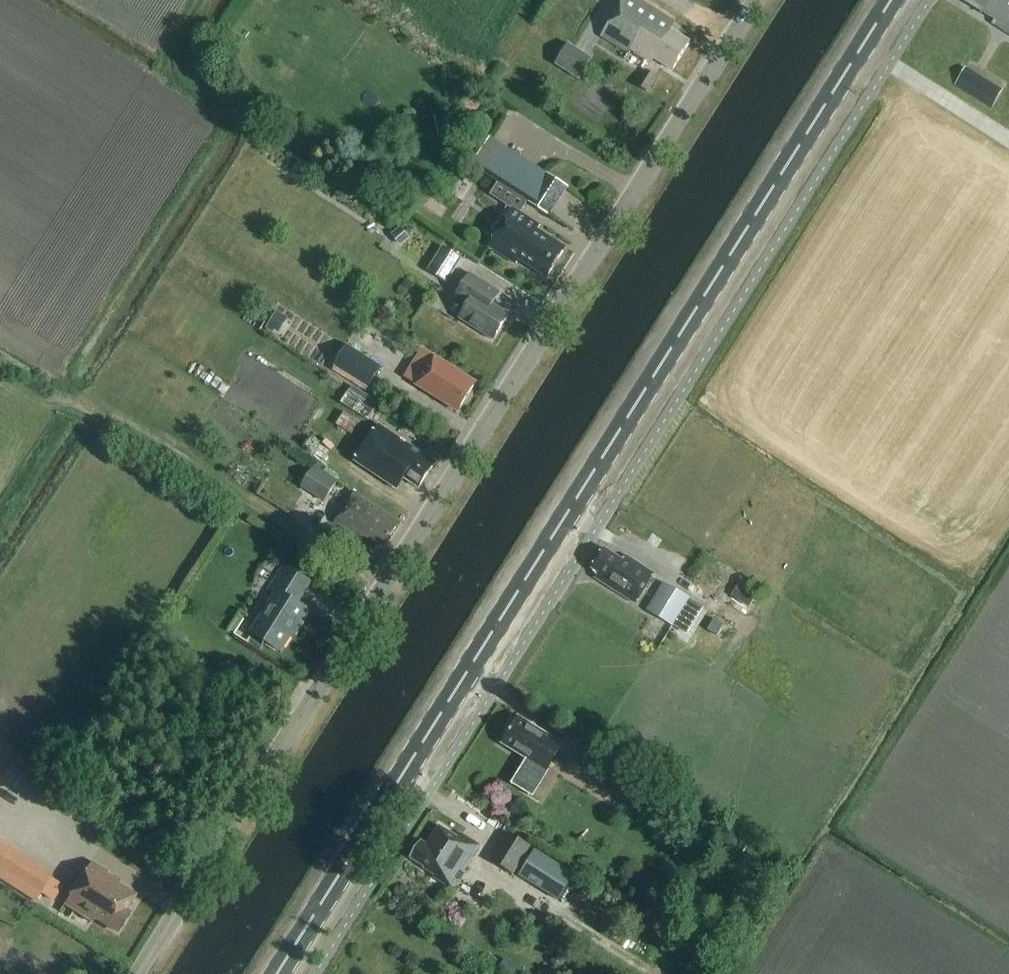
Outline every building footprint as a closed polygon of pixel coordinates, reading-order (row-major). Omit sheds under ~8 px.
[(690,43),(671,31),(675,23),(638,0),(624,0),(601,37),(628,54),(630,51),(649,63),(652,58),(673,71),(690,43)] [(993,21),(991,25),(1008,36),(1008,0),(959,0),(993,21)] [(578,81),(592,60),(566,44),(553,64),(578,81)] [(965,69),(955,85),(974,97),(984,80),(965,69)] [(648,93),(657,79),(645,72),(636,86),(648,93)] [(432,120),(437,139),(457,134),(451,114),(432,120)] [(300,160),(293,170),(300,175),(307,165),(300,160)] [(550,217),(568,190),(544,175),(527,202),(550,217)] [(547,280),(567,248),(538,230),(541,226),(514,208),(488,249),(515,266),(518,262),(547,280)] [(401,227),(392,235),(401,245),(410,238),(401,227)] [(446,283),(462,259),(444,248),(428,272),(446,283)] [(495,340),(511,315),(494,304),(501,293),(472,275),(458,298),(470,306),(461,319),(495,340)] [(279,311),(268,329),(274,333),(285,316),(279,311)] [(369,390),(382,368),(347,346),(334,368),(369,390)] [(459,414),(478,383),(435,356),(415,386),(459,414)] [(367,422),(376,408),(349,391),(340,405),(367,422)] [(352,436),(360,423),(343,413),(336,426),(352,436)] [(418,491),(437,462),(380,425),(356,463),(398,491),(404,482),(418,491)] [(301,486),(324,500),(337,480),(315,465),(301,486)] [(384,549),(402,523),(355,493),(334,524),(375,551),(378,545),(384,549)] [(626,562),(606,550),(592,572),(598,576),(595,580),(636,606),(656,575),(629,558),(626,562)] [(320,563),(307,555),(299,567),(312,575),(320,563)] [(297,638),(314,612),(300,603),(313,583),(285,565),(268,592),(275,596),(250,634),(283,655),(295,636),(297,638)] [(672,627),(689,598),(662,582),(645,611),(672,627)] [(709,651),(725,627),(712,619),(696,643),(709,651)] [(178,632),(172,642),(182,648),(188,638),(178,632)] [(503,744),(539,765),(547,770),(563,743),(519,717),(517,719),(515,721),(512,726),(513,727),(503,744)] [(460,840),(441,828),(429,847),(423,843),(412,860),(426,870),(426,871),(437,878),(436,880),(454,891),(482,848),(463,836),(460,840)] [(510,835),(493,861),(514,875),(516,872),(531,849),(510,835)] [(0,849),(0,882),(37,905),(42,898),(51,883),(53,881),(0,849)] [(537,851),(521,876),(560,901),(576,877),(537,851)] [(118,937),(133,914),(129,911),(138,897),(118,885),(119,882),(108,875),(110,873),(93,862),(64,907),(93,925),(95,922),(118,937)]
